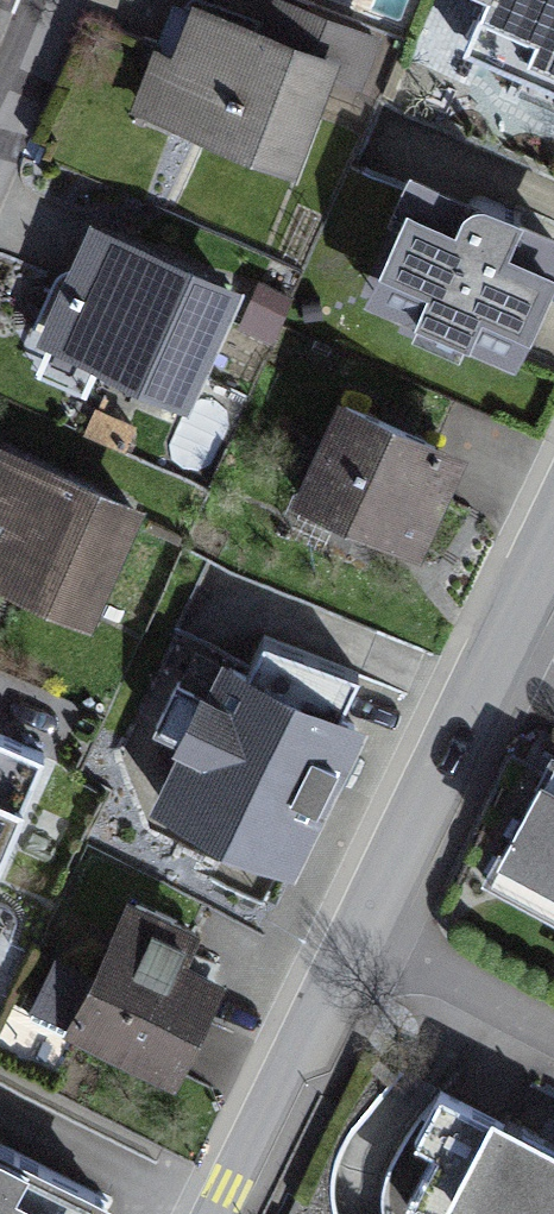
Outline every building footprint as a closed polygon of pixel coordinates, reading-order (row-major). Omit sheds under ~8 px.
[(125,108),(292,173),(337,56),(194,0),(174,52),(150,42),(125,108)] [(460,50),(553,88),(553,0),(480,0),(460,50)] [(419,185),(365,306),(516,373),(553,288),(553,245),(419,185)] [(33,342),(186,412),(237,299),(85,230),(76,249),(33,342)] [(341,403),(293,507),(419,564),(467,460),(341,403)] [(137,506),(1,445),(0,447),(0,579),(87,618),(137,506)] [(149,816),(295,883),(362,738),(336,726),(347,702),(357,680),(269,640),(252,676),(220,661),(149,816)] [(40,762),(0,743),(0,846),(40,762)] [(488,888),(553,924),(553,765),(488,888)] [(60,1043),(172,1097),(198,1048),(224,990),(184,971),(201,937),(128,901),(60,1043)] [(31,1009),(57,1019),(93,924),(67,914),(31,1009)] [(440,1092),(434,1102),(410,1149),(438,1164),(412,1213),(553,1213),(553,1150),(440,1092)] [(0,1145),(0,1213),(100,1213),(108,1199),(0,1145)]
